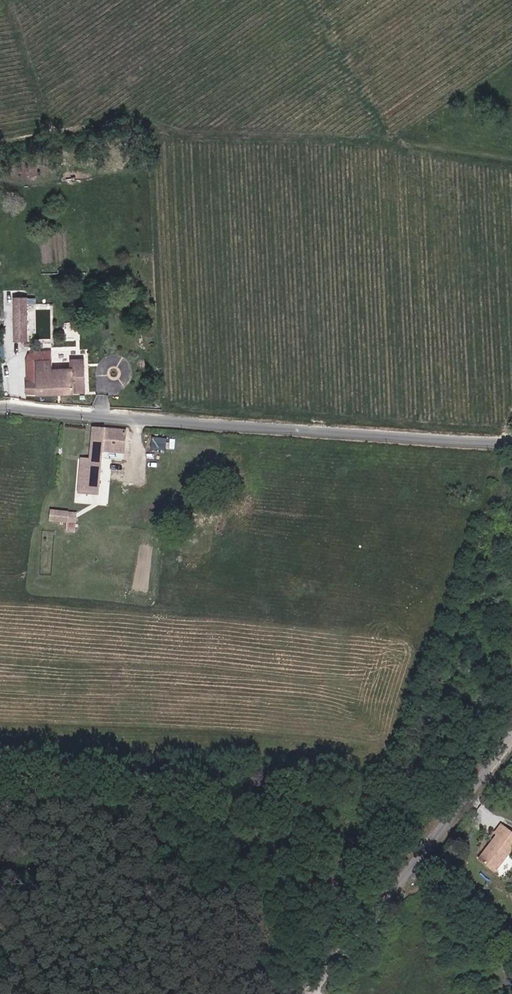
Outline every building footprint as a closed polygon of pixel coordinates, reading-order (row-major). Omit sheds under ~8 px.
[(29,296),(17,296),(17,307),(29,307),(29,296)] [(86,392),(84,361),(72,361),(72,369),(51,370),(50,352),(35,353),(29,355),(27,362),(28,395),(86,392)] [(124,453),(126,431),(92,428),(90,460),(82,459),(79,493),(97,495),(100,459),(101,451),(124,453)] [(123,461),(124,453),(101,451),(100,459),(123,461)] [(68,522),(67,530),(77,530),(78,510),(51,508),(50,520),(68,522)] [(511,849),(511,834),(501,826),(495,834),(497,835),(479,860),(495,872),(511,849)]
